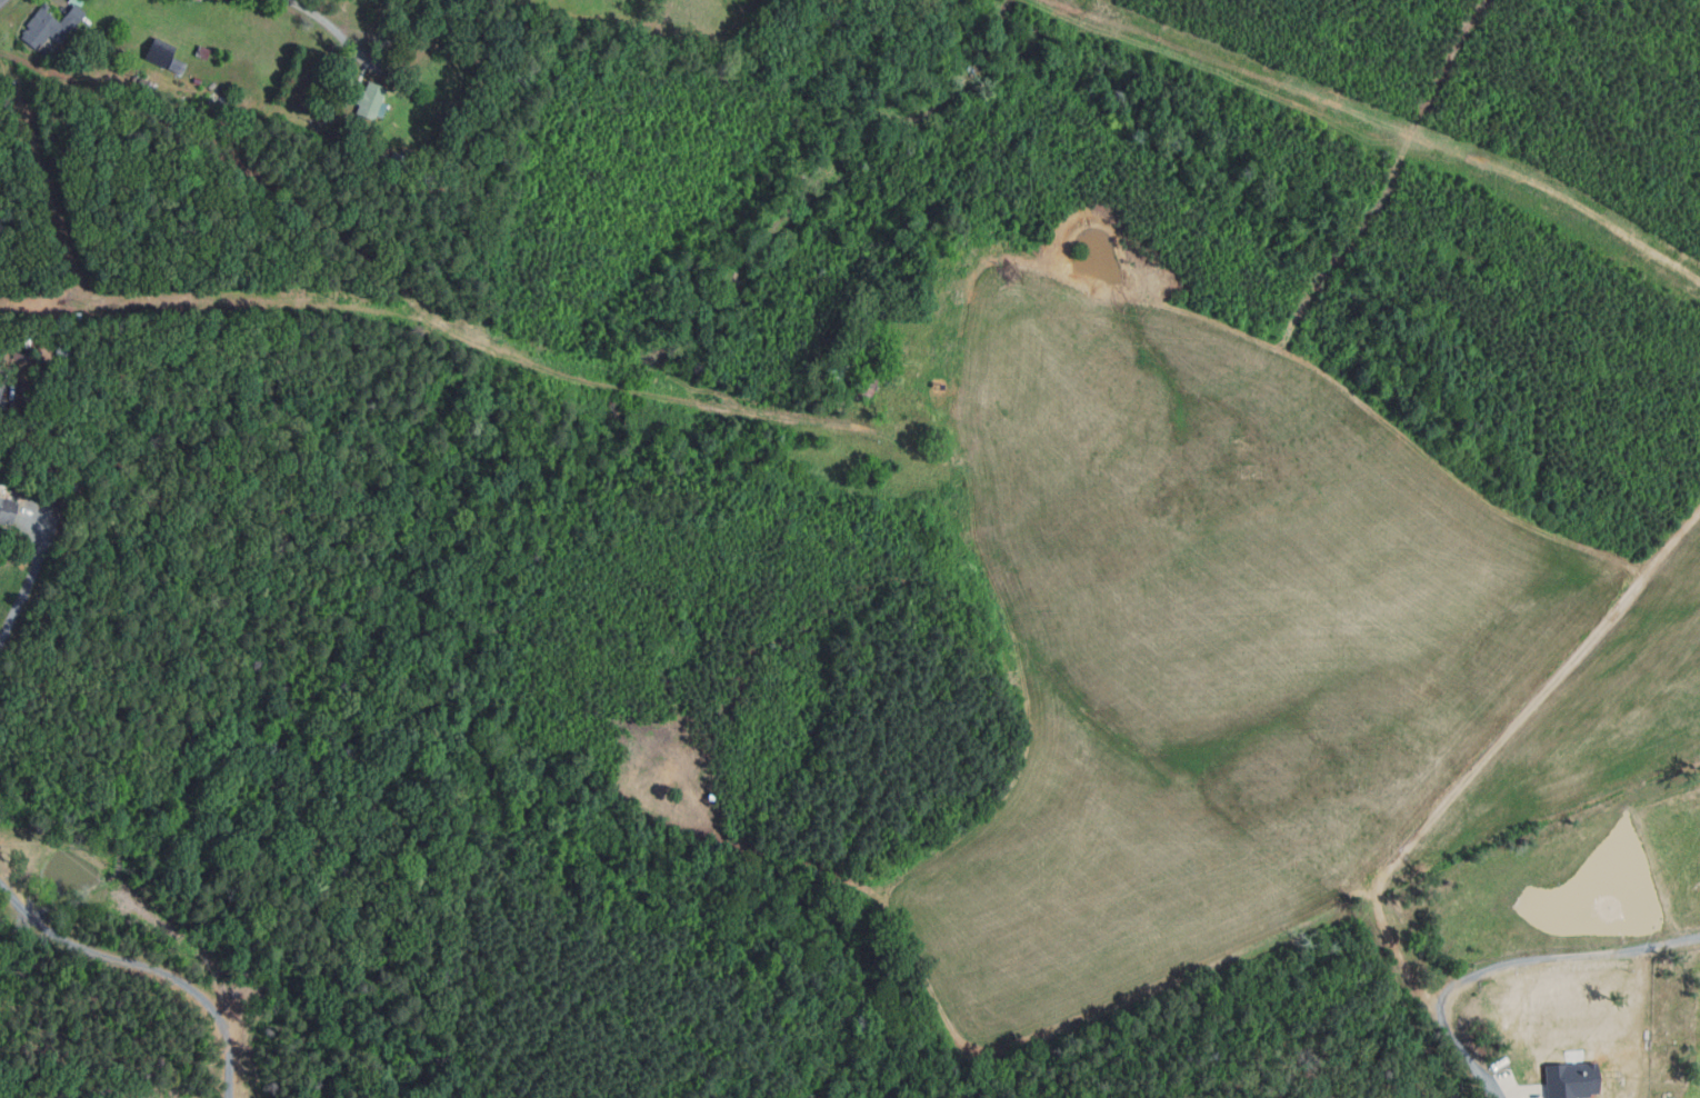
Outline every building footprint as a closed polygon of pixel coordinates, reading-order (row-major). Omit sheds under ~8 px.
[(36,48),(21,37),(23,34),(19,31),(39,4),(59,20),(73,2),(83,11),(59,43),(47,33),(36,48)] [(151,39),(171,49),(162,68),(141,57),(151,39)] [(204,59),(194,53),(198,46),(208,51),(204,59)] [(179,76),(166,69),(171,59),(184,64),(179,76)] [(134,77),(157,86),(153,93),(132,83),(134,77)] [(373,119),(354,111),(357,104),(352,102),(358,89),(361,91),(366,80),(384,88),(373,119)] [(147,97),(143,104),(137,102),(140,94),(147,97)] [(218,123),(217,130),(196,126),(197,119),(218,123)] [(927,300),(932,306),(928,312),(921,308),(927,300)] [(10,358),(11,350),(27,352),(24,360),(10,358)] [(1,525),(0,524),(0,497),(18,502),(11,526),(2,523),(1,525)] [(1587,1097),(1566,1097),(1545,1097),(1543,1065),(1594,1061),(1596,1094),(1587,1094),(1587,1097)]
